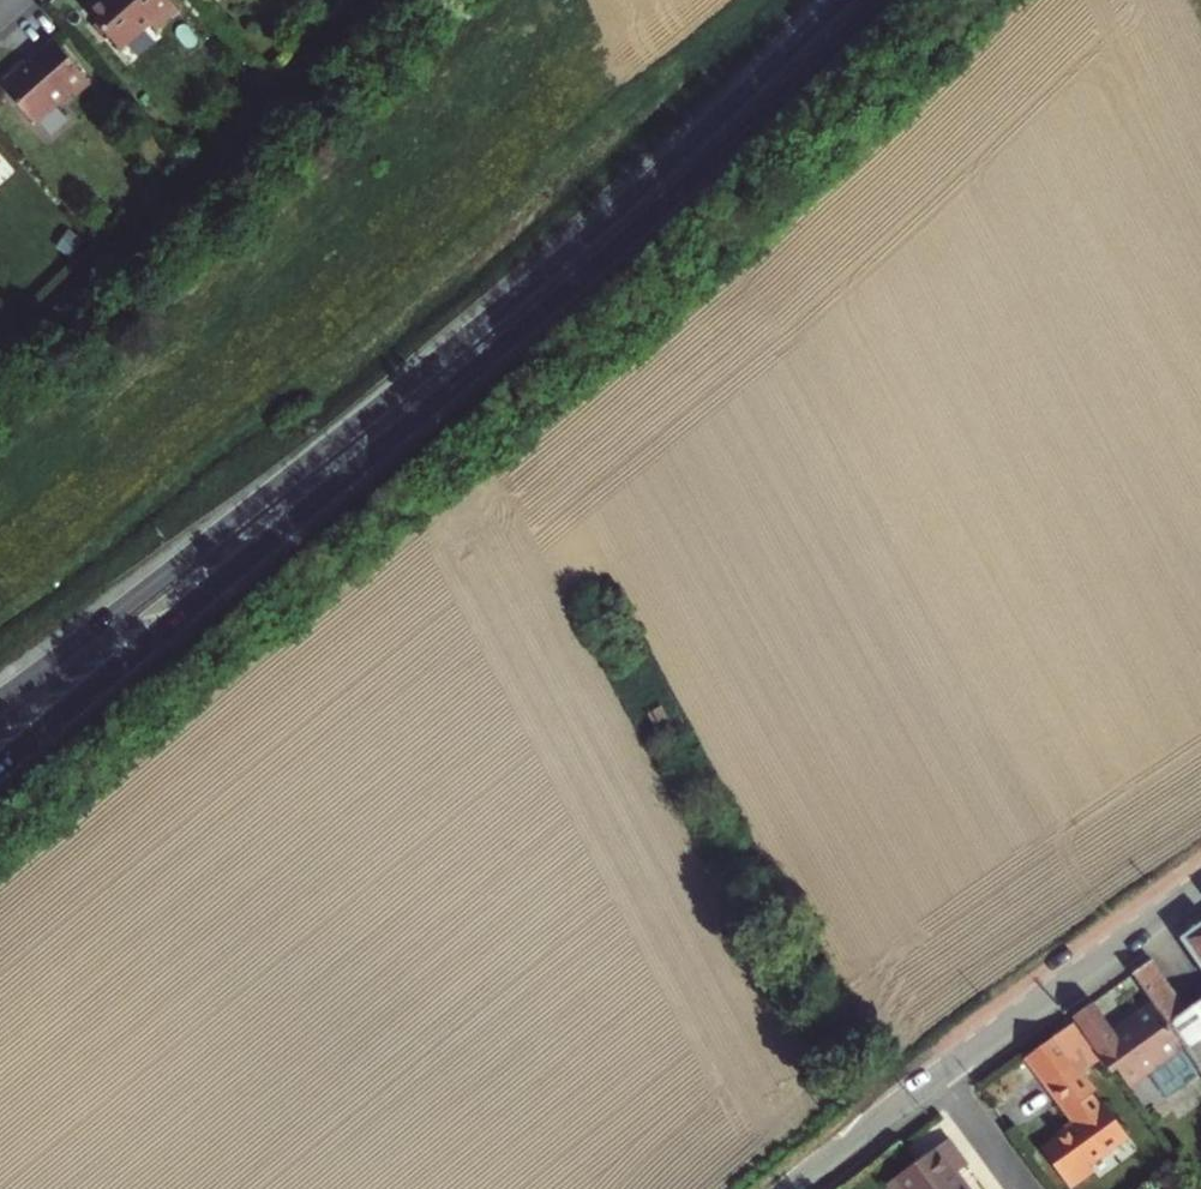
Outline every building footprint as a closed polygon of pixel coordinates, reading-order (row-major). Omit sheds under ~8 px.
[(118,52),(148,26),(153,32),(175,13),(163,0),(102,0),(86,15),(118,52)] [(0,82),(0,88),(30,122),(67,90),(74,98),(89,85),(54,43),(26,68),(22,63),(0,82)] [(1181,938),(1200,966),(1200,924),(1181,938)] [(1133,974),(1153,1003),(1181,1044),(1200,1073),(1200,998),(1188,1007),(1152,960),(1133,974)] [(1181,1044),(1153,1003),(1129,1021),(1134,1028),(1117,1040),(1109,1028),(1089,1043),(1099,1058),(1113,1076),(1117,1072),(1125,1084),(1181,1044)] [(1099,1058),(1089,1043),(1080,1031),(1073,1021),(1026,1055),(1075,1123),(1041,1147),(1071,1186),(1095,1169),(1091,1163),(1130,1135),(1083,1070),(1099,1058)] [(1158,1070),(1173,1091),(1194,1075),(1180,1055),(1158,1070)] [(912,1164),(888,1182),(893,1188),(969,1188),(956,1172),(966,1165),(947,1138),(912,1164)]
